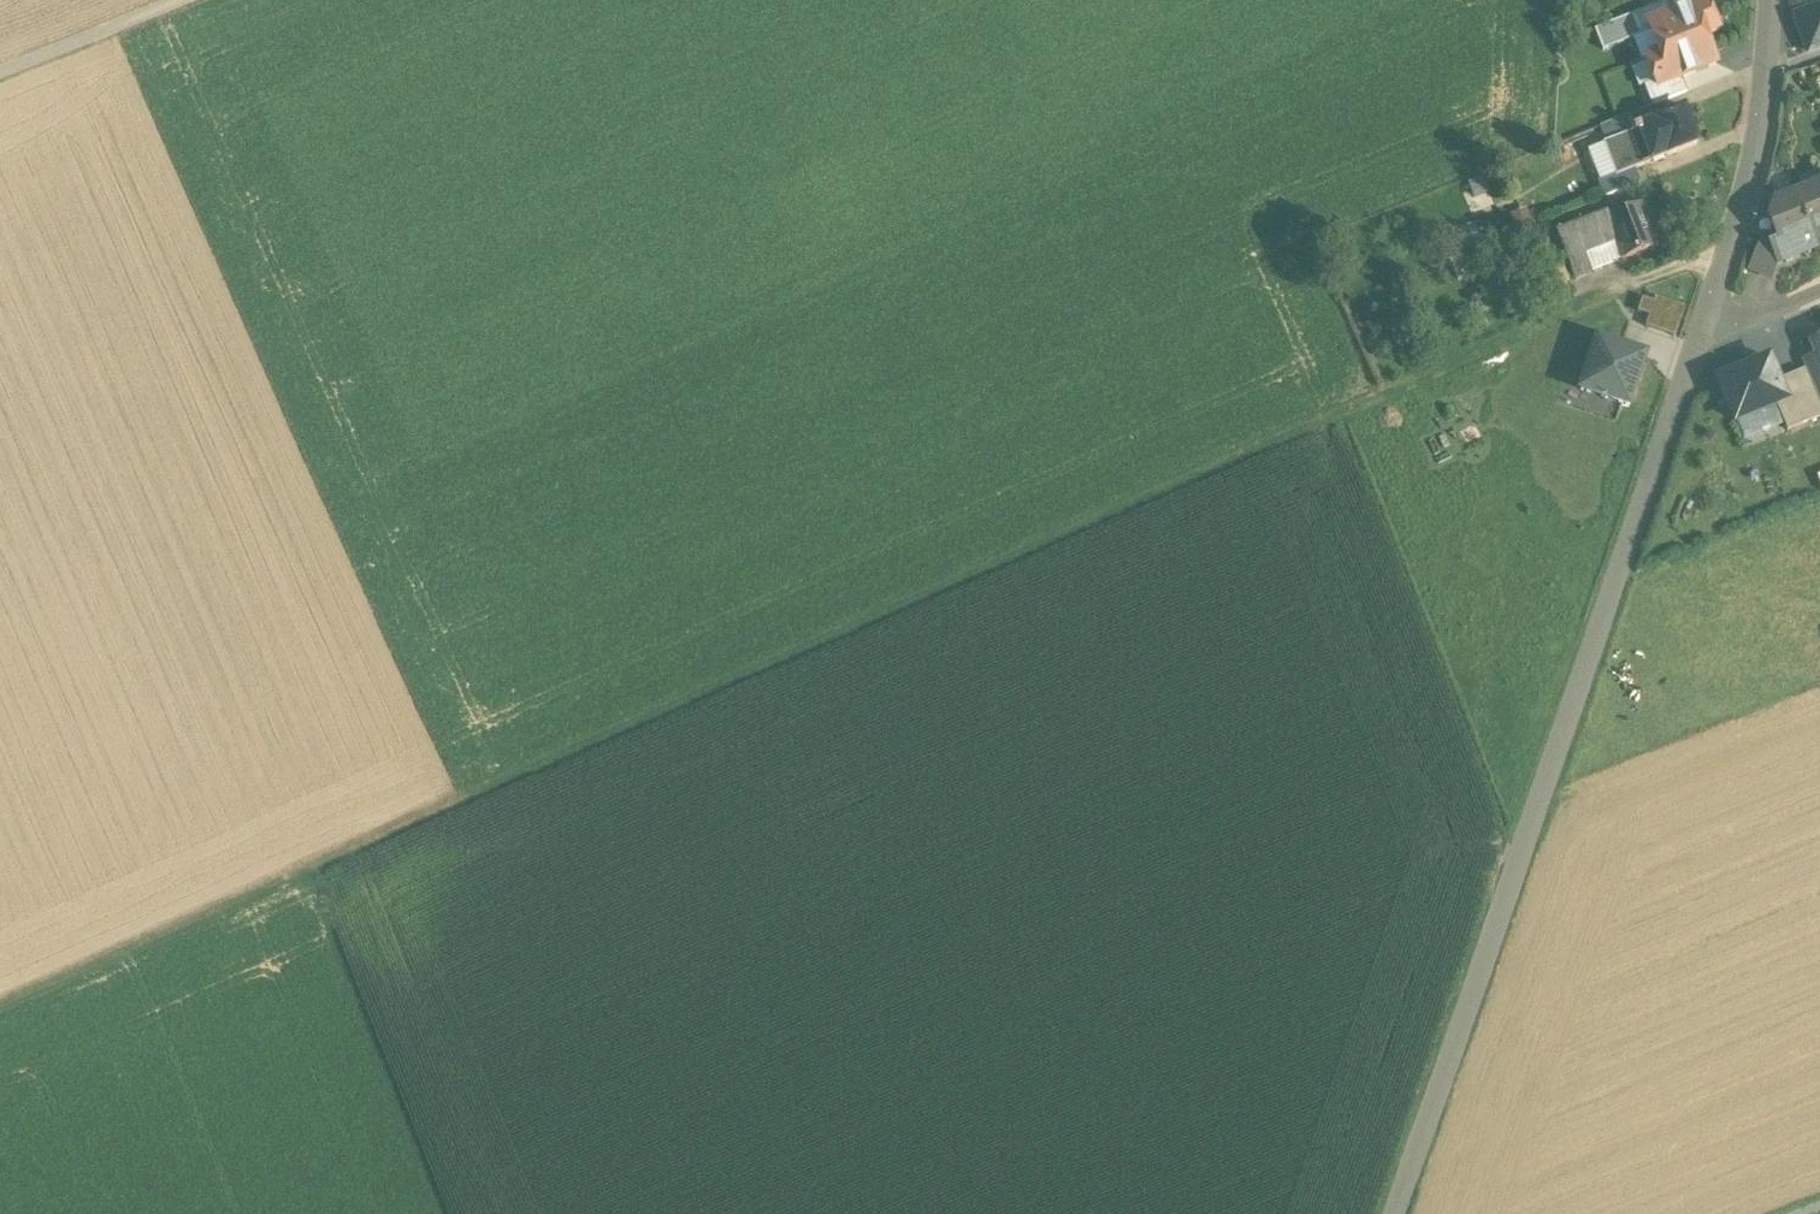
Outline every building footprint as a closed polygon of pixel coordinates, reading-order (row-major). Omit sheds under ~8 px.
[(1667,2),(1631,16),(1639,36),(1650,32),(1648,25),(1672,16),(1667,2)] [(1672,16),(1648,25),(1650,32),(1659,54),(1668,51),(1668,50),(1668,51),(1704,37),(1717,32),(1706,2),(1672,16)] [(1794,17),(1807,53),(1819,48),(1819,7),(1794,17)] [(1704,37),(1668,51),(1668,50),(1668,51),(1659,54),(1646,59),(1655,82),(1657,89),(1682,79),(1715,66),(1704,37)] [(1682,79),(1657,89),(1655,82),(1644,86),(1652,106),(1687,92),(1682,79)] [(1631,130),(1604,141),(1607,161),(1614,178),(1635,170),(1698,145),(1683,109),(1670,114),(1631,130)] [(1626,117),(1599,127),(1604,141),(1631,130),(1626,117)] [(1614,178),(1598,185),(1603,198),(1640,184),(1635,170),(1614,178)] [(1795,196),(1803,217),(1802,218),(1804,224),(1806,224),(1816,249),(1819,247),(1819,185),(1795,196)] [(1795,196),(1777,203),(1772,217),(1781,240),(1779,244),(1771,267),(1772,267),(1816,249),(1806,224),(1804,224),(1802,218),(1803,217),(1795,196)] [(1656,246),(1640,206),(1617,216),(1609,219),(1607,214),(1557,234),(1565,254),(1582,247),(1584,253),(1614,241),(1622,260),(1656,246)] [(1779,244),(1763,238),(1750,271),(1768,277),(1772,267),(1771,267),(1779,244)] [(1614,241),(1584,253),(1592,272),(1622,260),(1614,241)] [(1582,247),(1565,254),(1575,281),(1592,274),(1584,253),(1582,247)] [(1649,317),(1645,328),(1675,338),(1685,309),(1655,299),(1653,304),(1649,317)] [(1637,313),(1649,317),(1653,304),(1642,300),(1637,313)] [(1582,393),(1628,408),(1644,359),(1598,344),(1582,393)] [(1818,357),(1802,363),(1805,371),(1819,407),(1819,362),(1818,357)] [(1769,360),(1718,381),(1736,423),(1776,406),(1787,402),(1779,382),(1769,360)] [(1805,371),(1779,382),(1787,402),(1776,406),(1787,432),(1819,418),(1819,407),(1805,371)]
